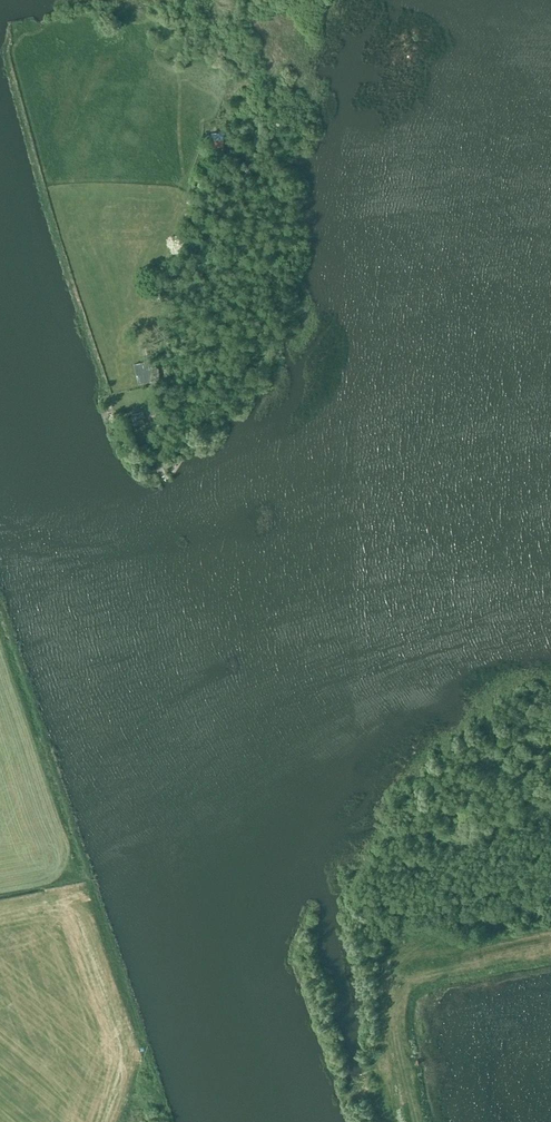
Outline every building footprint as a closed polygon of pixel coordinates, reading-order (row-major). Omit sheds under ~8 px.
[(158,47),(155,52),(165,57),(167,51),(158,47)] [(215,155),(223,155),(223,134),(211,134),(211,148),(215,147),(215,155)] [(148,359),(133,363),(138,384),(153,381),(148,359)] [(156,407),(149,409),(151,416),(158,415),(156,407)]
